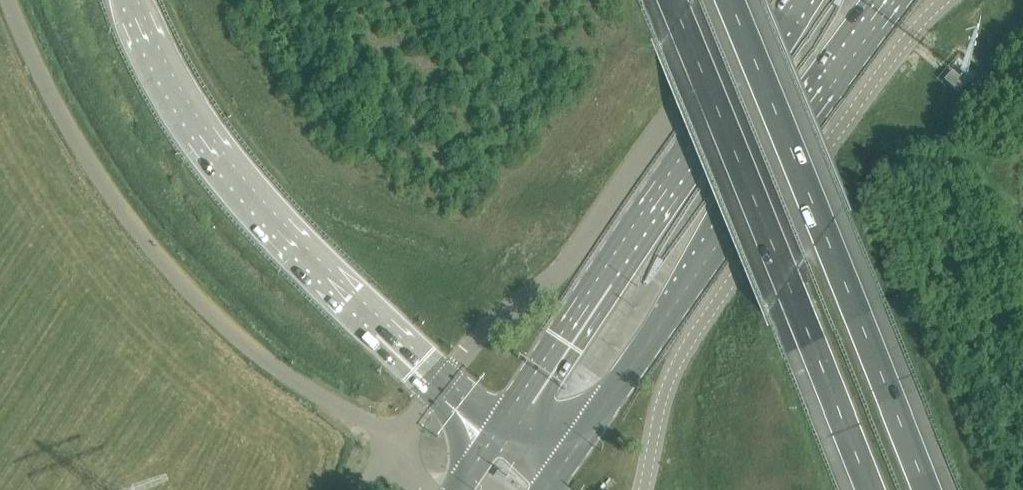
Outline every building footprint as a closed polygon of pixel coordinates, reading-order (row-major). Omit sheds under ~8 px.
[(952,72),(944,82),(960,95),(968,85),(952,72)]
